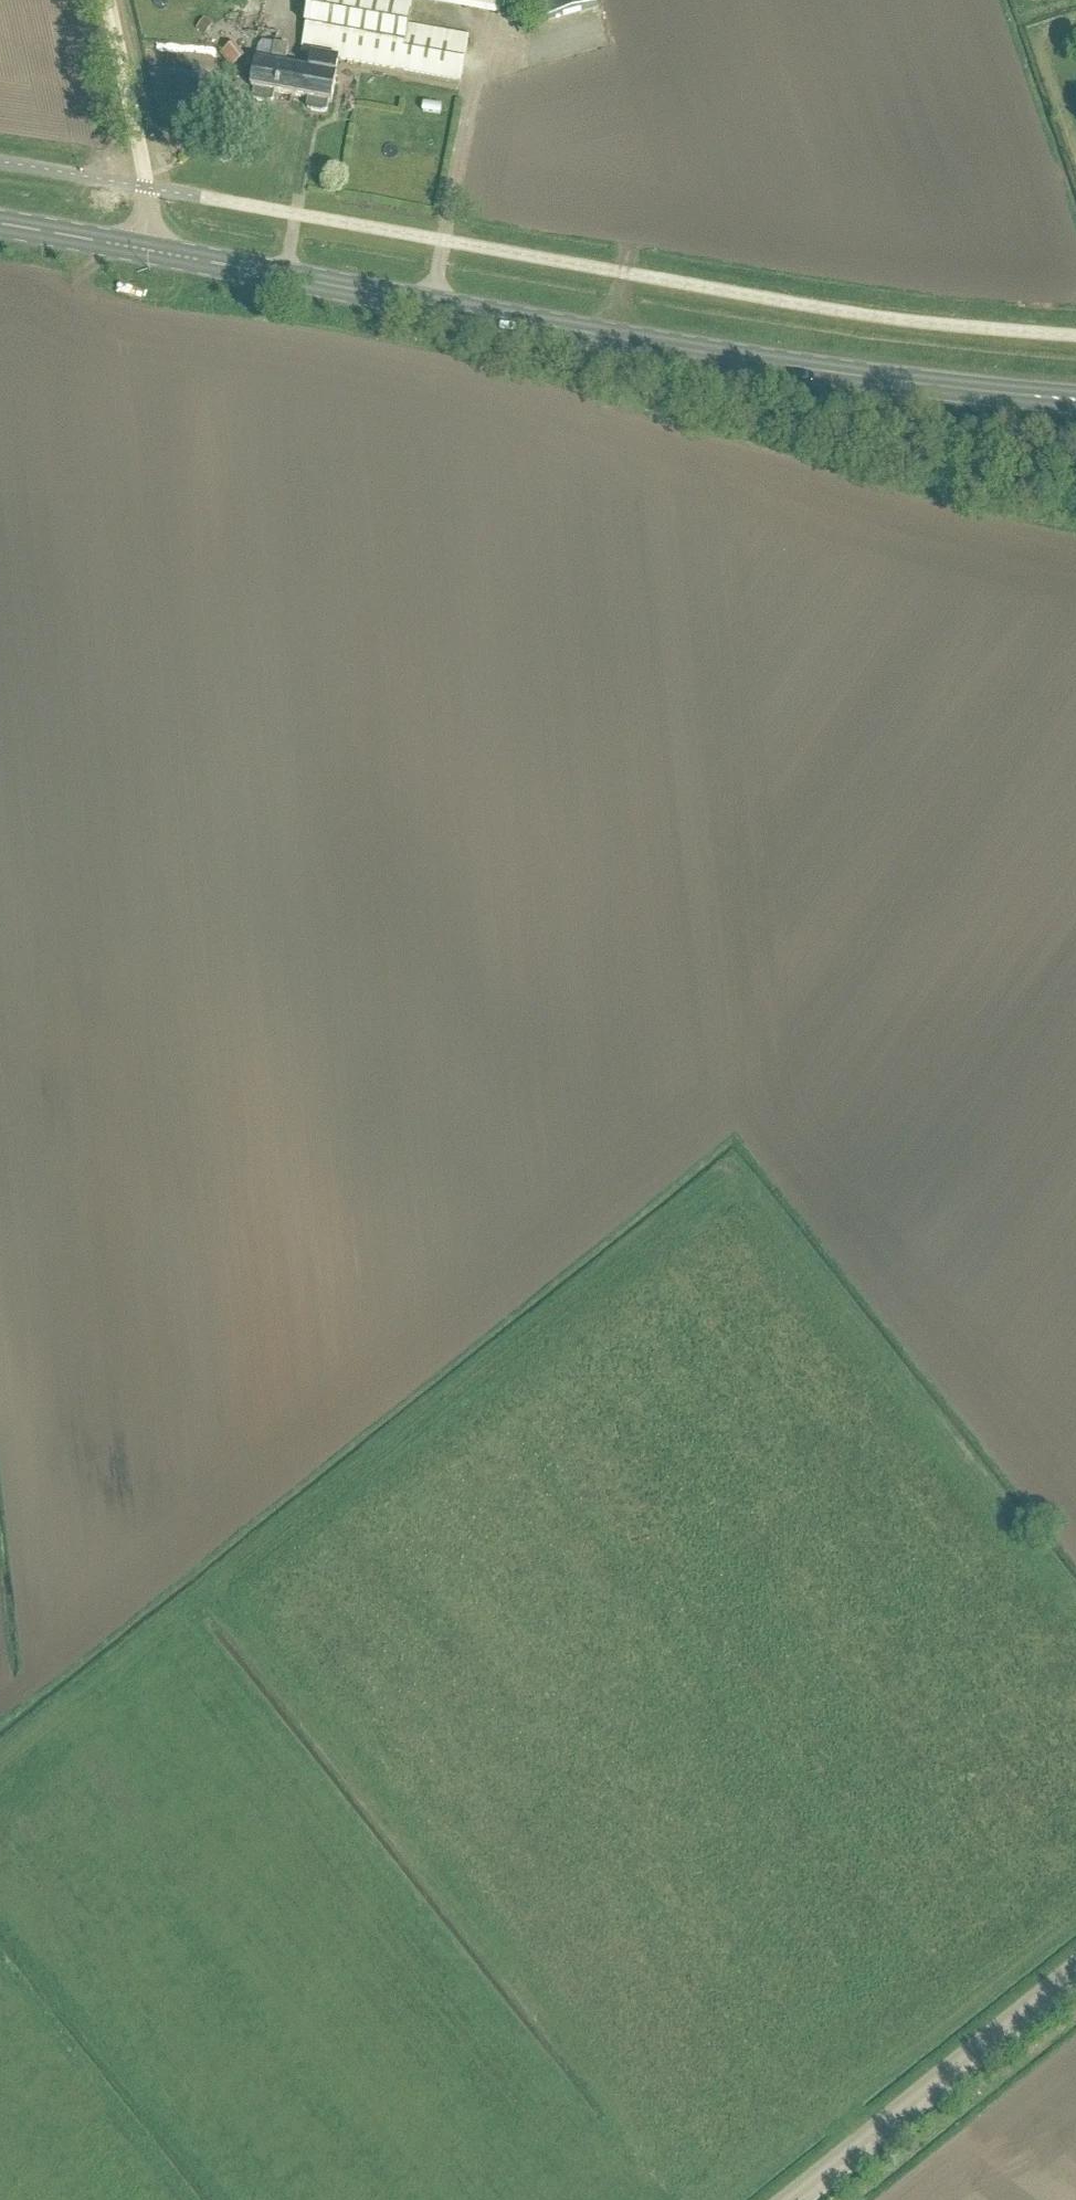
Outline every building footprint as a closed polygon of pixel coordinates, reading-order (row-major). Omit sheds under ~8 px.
[(291,99),(308,102),(307,110),(311,114),(322,116),(327,114),(328,106),(331,107),(336,80),(324,77),(327,61),(460,86),(469,41),(410,29),(415,0),(313,0),(303,57),(313,59),(311,75),(296,72),(291,99)] [(501,15),(503,0),(420,0),(501,15)] [(523,20),(527,0),(514,0),(511,17),(523,20)] [(549,23),(598,10),(595,0),(542,0),(549,23)] [(281,36),(287,18),(275,14),(269,32),(281,36)] [(256,65),(251,92),(255,92),(253,101),(257,104),(268,106),(273,104),(274,96),(291,99),(296,72),(286,70),(290,50),(277,47),(273,68),(256,65)] [(235,66),(243,57),(232,49),(225,57),(235,66)]
